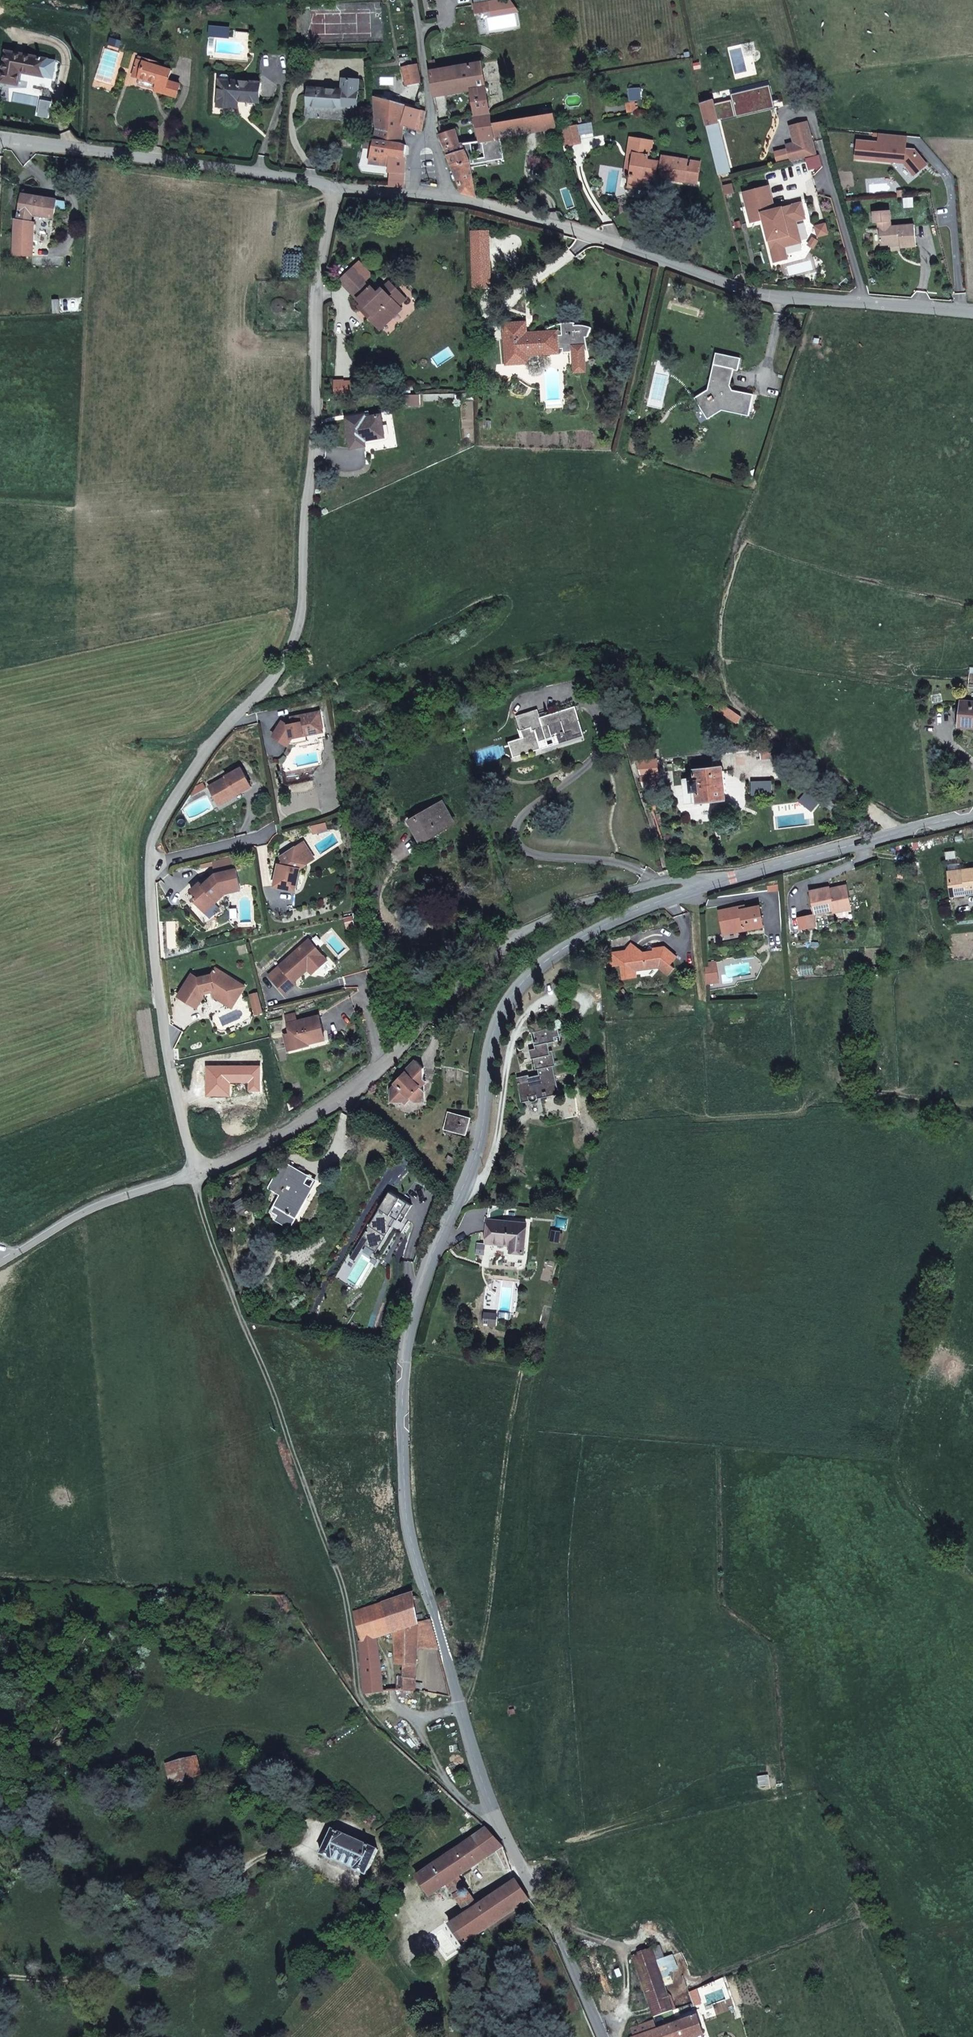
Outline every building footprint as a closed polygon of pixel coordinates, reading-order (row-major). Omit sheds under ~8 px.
[(476,13),(487,11),(486,3),(474,5),(476,13)] [(224,28),(210,26),(209,36),(223,38),(224,28)] [(47,59),(7,51),(1,82),(18,85),(20,72),(44,76),(47,59)] [(162,63),(140,56),(139,60),(161,67),(162,63)] [(413,65),(411,56),(400,58),(402,67),(413,65)] [(161,67),(139,60),(136,68),(142,70),(140,78),(158,83),(156,90),(177,96),(180,85),(170,82),(168,81),(172,70),(161,67)] [(482,63),(430,71),(434,96),(471,90),(475,115),(491,113),(482,63)] [(421,82),(417,64),(413,65),(402,67),(406,85),(421,82)] [(142,70),(136,68),(134,76),(140,78),(142,70)] [(342,90),(309,88),(308,106),(341,108),(341,106),(357,107),(359,80),(343,79),(342,90)] [(261,83),(220,80),(218,107),(238,108),(238,100),(259,102),(261,83)] [(419,98),(402,93),(399,104),(375,97),(377,130),(374,139),(402,143),(403,124),(417,130),(421,132),(423,122),(422,122),(422,120),(424,121),(426,111),(416,109),(419,98)] [(727,157),(713,100),(702,103),(707,126),(720,178),(727,177),(726,174),(728,173),(724,157),(727,157)] [(636,111),(634,101),(626,102),(628,112),(636,111)] [(552,103),(537,106),(539,115),(554,113),(552,103)] [(491,113),(475,115),(477,123),(492,121),(491,113)] [(539,115),(493,123),(495,139),(499,138),(499,137),(500,137),(557,128),(554,113),(539,115)] [(495,139),(493,123),(492,121),(477,123),(480,141),(483,141),(495,139)] [(577,124),(579,135),(593,132),(591,122),(577,124)] [(579,135),(577,124),(561,127),(565,146),(581,143),(579,135)] [(792,162),(818,155),(810,124),(794,128),(798,144),(788,146),(792,162)] [(459,145),(455,129),(440,134),(446,147),(459,145)] [(880,133),(877,160),(904,163),(914,175),(927,165),(919,155),(914,154),(915,149),(906,149),(907,136),(880,133)] [(638,154),(632,153),(635,137),(632,136),(628,160),(637,161),(638,154)] [(463,193),(475,197),(470,164),(504,158),(500,137),(499,137),(499,138),(495,139),(483,141),(486,157),(474,159),(471,143),(462,144),(459,145),(446,147),(449,154),(463,193)] [(662,162),(648,160),(650,148),(652,148),(653,140),(635,137),(632,153),(638,154),(637,161),(628,160),(625,175),(630,176),(629,186),(644,188),(645,181),(656,182),(657,170),(660,171),(659,178),(676,180),(677,175),(685,177),(686,166),(681,165),(682,159),(663,156),(662,162)] [(403,188),(406,146),(402,143),(374,139),(362,139),(363,147),(373,148),(369,164),(382,165),(381,172),(388,173),(388,172),(395,173),(394,187),(403,188)] [(685,177),(684,181),(694,183),(697,161),(687,160),(686,166),(685,177)] [(768,187),(743,193),(751,222),(763,219),(776,259),(788,256),(785,244),(800,240),(794,220),(804,218),(801,203),(774,210),(768,187)] [(19,219),(19,220),(31,222),(31,221),(33,214),(54,218),(57,200),(23,194),(19,219)] [(881,245),(889,244),(900,243),(900,245),(900,247),(916,246),(914,224),(891,226),(890,210),(874,212),(875,222),(879,222),(879,227),(881,245)] [(19,220),(19,219),(16,218),(14,254),(33,255),(35,222),(31,221),(31,222),(19,220)] [(490,284),(488,230),(472,231),(474,287),(480,286),(480,284),(490,284)] [(402,294),(390,281),(378,293),(354,268),(340,280),(362,303),(373,314),(370,317),(381,329),(402,308),(400,305),(395,301),(402,294)] [(407,299),(402,294),(395,301),(400,305),(407,299)] [(288,301),(286,300),(284,298),(282,298),(280,297),(278,298),(276,298),(274,300),(273,301),(272,303),(272,305),(272,307),(272,310),(273,312),(275,313),(277,314),(279,315),(281,315),(283,314),(285,313),(287,312),(288,310),(289,308),(289,306),(288,303),(288,301)] [(373,314),(362,303),(359,306),(370,317),(373,314)] [(504,324),(507,364),(512,363),(540,361),(539,354),(558,352),(558,348),(563,348),(563,352),(571,351),(574,351),(582,350),(584,350),(588,350),(585,337),(588,337),(592,327),(590,326),(585,325),(580,325),(576,325),(575,325),(574,322),(563,323),(562,323),(562,334),(557,335),(556,331),(526,333),(525,322),(504,324)] [(585,365),(584,350),(582,350),(574,351),(575,366),(585,365)] [(716,353),(714,365),(734,369),(738,370),(740,358),(716,353)] [(732,393),(729,393),(726,388),(727,385),(730,386),(734,369),(714,365),(708,390),(697,396),(710,417),(722,409),(749,415),(753,394),(732,390),(732,393)] [(425,394),(403,395),(403,400),(408,400),(408,405),(426,404),(425,394)] [(710,417),(697,396),(695,398),(708,418),(710,417)] [(381,415),(365,418),(365,415),(347,418),(352,447),(365,445),(365,439),(384,436),(381,415)] [(742,716),(724,704),(718,700),(714,707),(738,723),(742,716)] [(961,700),(960,710),(965,710),(963,726),(972,727),(972,701),(961,700)] [(575,706),(539,718),(536,710),(517,716),(524,737),(509,742),(514,757),(542,748),(540,741),(572,731),(573,736),(584,732),(575,706)] [(320,712),(291,718),(292,724),(288,725),(282,721),(273,736),(288,745),(292,738),(304,735),(306,732),(323,728),(320,712)] [(641,742),(637,731),(628,734),(631,745),(641,742)] [(779,757),(777,743),(766,744),(765,739),(758,740),(762,758),(779,757)] [(644,752),(641,742),(631,745),(635,754),(644,752)] [(705,769),(713,768),(712,754),(702,755),(703,769),(705,769)] [(659,785),(657,758),(637,760),(645,787),(659,785)] [(251,787),(241,767),(225,776),(226,777),(209,786),(218,802),(234,792),(236,795),(251,787)] [(697,802),(726,799),(722,767),(713,768),(705,769),(703,769),(694,770),(695,780),(690,781),(691,791),(696,791),(697,802)] [(234,792),(218,802),(219,804),(236,795),(234,792)] [(454,822),(443,802),(410,821),(422,841),(454,822)] [(328,830),(326,822),(311,825),(313,834),(328,830)] [(311,854),(303,842),(280,857),(282,861),(282,865),(279,864),(274,886),(295,890),(300,868),(306,864),(303,860),(311,854)] [(314,858),(311,854),(303,860),(306,864),(314,858)] [(951,891),(966,889),(966,892),(972,892),(972,868),(949,872),(951,891)] [(236,869),(215,873),(203,885),(200,882),(191,890),(196,895),(193,899),(203,910),(214,898),(217,901),(226,893),(241,889),(236,869)] [(852,908),(846,885),(830,889),(829,887),(810,891),(816,914),(834,909),(834,907),(841,906),(842,910),(852,908)] [(217,901),(214,898),(203,910),(205,912),(217,901)] [(760,906),(745,909),(745,905),(720,911),(724,933),(764,925),(760,906)] [(815,914),(799,918),(801,929),(817,926),(815,914)] [(321,952),(309,939),(279,965),(284,971),(274,980),(285,993),(296,983),(294,981),(309,968),(306,965),(321,952)] [(665,947),(653,949),(653,952),(647,953),(644,953),(631,944),(626,950),(624,952),(620,953),(622,965),(624,979),(637,977),(636,970),(643,969),(646,965),(656,964),(659,967),(669,975),(675,967),(671,964),(677,957),(665,947)] [(620,953),(620,951),(612,952),(613,956),(605,957),(606,967),(622,965),(620,953)] [(323,955),(321,952),(306,965),(309,968),(323,955)] [(718,972),(711,973),(710,963),(705,964),(707,983),(719,982),(718,972)] [(269,975),(274,980),(284,971),(279,965),(269,975)] [(239,982),(215,968),(211,975),(199,978),(192,974),(178,996),(197,1008),(204,996),(203,991),(212,989),(213,995),(221,1000),(226,992),(232,995),(239,982)] [(245,986),(239,982),(232,995),(226,992),(221,1000),(232,1007),(245,986)] [(252,999),(256,1014),(263,1012),(259,997),(252,999)] [(324,1036),(319,1015),(287,1023),(290,1033),(284,1034),(287,1047),(296,1044),(297,1048),(309,1045),(309,1043),(308,1040),(324,1036)] [(557,1017),(529,1024),(530,1032),(533,1031),(558,1025),(559,1025),(557,1017)] [(555,1063),(552,1050),(549,1051),(548,1043),(556,1041),(555,1037),(560,1035),(558,1025),(533,1031),(536,1042),(534,1042),(535,1048),(529,1050),(531,1059),(533,1058),(535,1067),(538,1067),(540,1078),(530,1081),(529,1075),(516,1078),(521,1099),(529,1097),(530,1100),(532,1101),(535,1101),(537,1099),(538,1097),(537,1095),(559,1090),(553,1064),(555,1063)] [(424,1079),(423,1068),(416,1060),(404,1072),(406,1074),(402,1078),(400,1076),(394,1082),(396,1084),(390,1090),(401,1101),(404,1103),(410,1097),(414,1101),(420,1101),(424,1097),(424,1091),(420,1087),(426,1081),(424,1079)] [(401,1101),(390,1090),(390,1102),(401,1101)] [(471,1117),(448,1111),(445,1123),(451,1125),(450,1130),(466,1134),(471,1117)] [(306,1175),(290,1165),(289,1167),(281,1163),(268,1187),(281,1194),(272,1211),(278,1214),(276,1218),(287,1225),(304,1195),(306,1197),(312,1187),(302,1182),(306,1175)] [(316,1180),(306,1175),(302,1182),(312,1187),(316,1180)] [(391,1192),(364,1236),(368,1239),(376,1244),(383,1234),(387,1237),(393,1227),(391,1226),(395,1218),(403,1223),(413,1206),(391,1192)] [(290,1226),(306,1197),(304,1195),(287,1225),(290,1226)] [(527,1223),(488,1219),(486,1242),(512,1244),(511,1251),(524,1253),(527,1223)] [(560,1231),(552,1230),(551,1241),(559,1242),(560,1231)] [(376,1244),(368,1239),(365,1245),(377,1253),(387,1237),(383,1234),(376,1244)] [(497,1314),(485,1312),(484,1323),(496,1324),(497,1314)] [(413,1595),(354,1612),(362,1641),(361,1641),(366,1694),(384,1691),(381,1663),(375,1637),(395,1631),(418,1624),(417,1616),(413,1595)] [(438,1649),(431,1621),(425,1623),(423,1615),(417,1616),(418,1624),(417,1648),(438,1649)] [(417,1648),(418,1624),(395,1631),(396,1665),(404,1665),(417,1666),(417,1648)] [(416,1691),(416,1667),(417,1666),(404,1665),(403,1677),(397,1677),(398,1690),(416,1691)] [(201,1776),(196,1756),(167,1764),(172,1784),(201,1776)] [(503,1847),(487,1828),(417,1877),(431,1897),(447,1885),(467,1913),(450,1924),(464,1944),(530,1899),(517,1879),(512,1882),(478,1906),(459,1877),(496,1852),(503,1847)] [(377,1850),(333,1830),(322,1854),(333,1859),(334,1858),(356,1868),(356,1870),(367,1874),(377,1850)] [(503,1847),(496,1852),(507,1873),(512,1882),(517,1879),(515,1877),(512,1870),(503,1847)] [(673,1983),(661,1945),(652,1948),(664,1986),(673,1983)] [(664,1986),(652,1948),(632,1956),(653,2017),(672,2010),(664,1986)] [(648,2032),(650,2036),(695,2036),(703,2034),(697,2016),(648,2032)]
